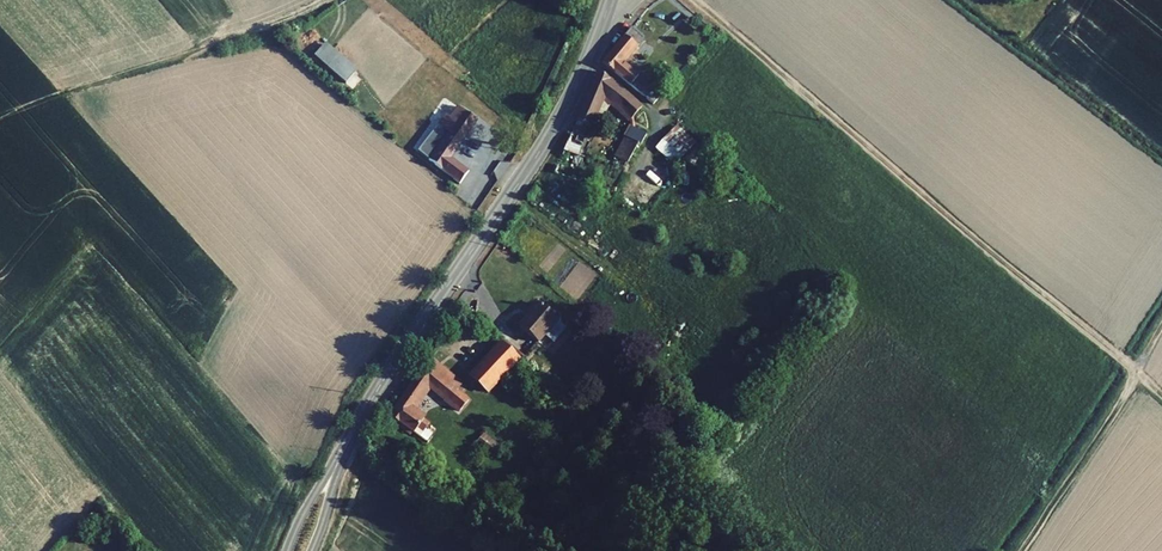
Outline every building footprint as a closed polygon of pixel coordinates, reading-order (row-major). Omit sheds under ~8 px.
[(631,28),(625,36),(637,46),(643,39),(631,28)] [(625,36),(604,63),(637,92),(641,87),(637,83),(640,80),(622,64),(637,46),(625,36)] [(357,71),(325,44),(313,58),(345,85),(357,71)] [(597,71),(576,122),(586,126),(598,99),(606,106),(609,103),(630,120),(640,107),(597,71)] [(437,123),(429,134),(435,138),(424,151),(451,173),(460,163),(445,150),(471,115),(450,99),(439,113),(443,116),(437,123)] [(668,122),(652,142),(669,156),(687,137),(668,122)] [(631,130),(611,172),(623,178),(636,149),(640,152),(646,137),(631,130)] [(527,291),(510,312),(530,328),(536,321),(543,326),(554,312),(527,291)] [(495,331),(464,366),(480,381),(511,346),(495,331)] [(431,358),(391,414),(405,425),(409,426),(415,432),(419,427),(424,431),(430,422),(415,411),(432,387),(462,411),(470,401),(458,391),(463,384),(450,374),(431,358)] [(426,426),(422,431),(430,437),(434,431),(440,435),(450,420),(437,410),(426,426)] [(495,449),(500,443),(486,430),(480,437),(495,449)]
